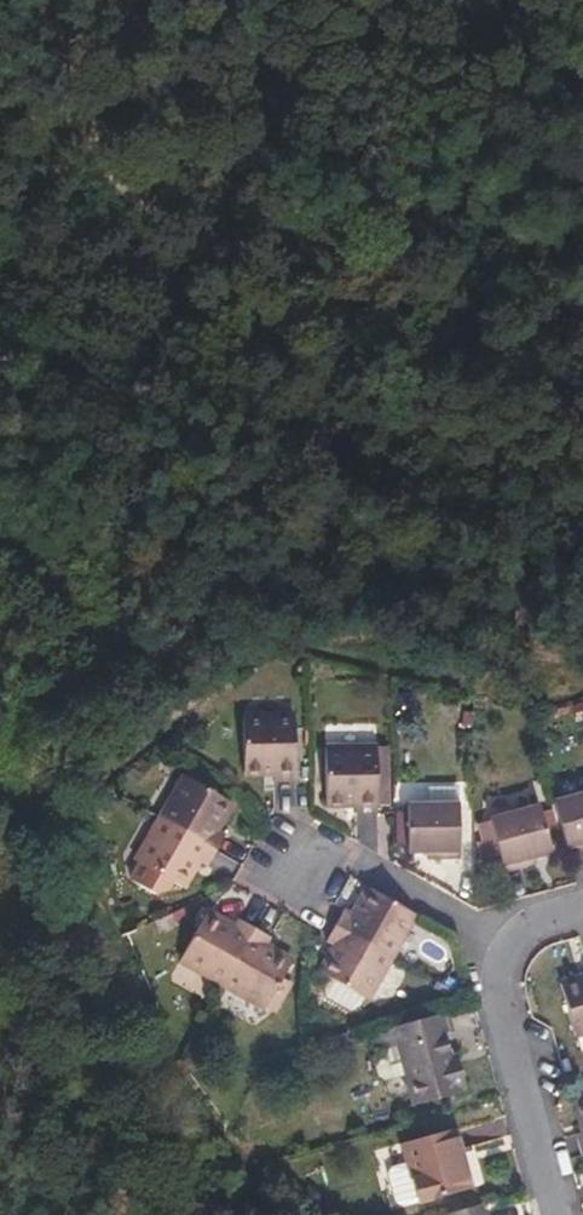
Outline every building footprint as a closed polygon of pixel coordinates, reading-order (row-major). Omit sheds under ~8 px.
[(241,720),(241,777),(270,777),(270,788),(294,788),(294,721),(241,720)] [(325,752),(324,808),(354,808),(354,817),(376,817),(377,753),(325,752)] [(160,820),(216,851),(224,836),(215,830),(230,804),(185,777),(160,820)] [(401,783),(401,802),(456,801),(456,782),(401,783)] [(570,858),(582,855),(582,798),(555,805),(570,858)] [(406,808),(406,854),(432,854),(432,863),(458,863),(458,809),(406,808)] [(530,860),(554,853),(543,810),(495,822),(508,874),(532,869),(530,860)] [(216,851),(160,820),(135,863),(139,865),(130,882),(153,895),(167,891),(172,884),(181,889),(196,863),(206,868),(216,851)] [(333,927),(385,957),(409,918),(366,892),(350,919),(342,913),(333,927)] [(177,961),(221,985),(252,928),(236,920),(230,931),(202,916),(177,961)] [(385,957),(333,927),(323,945),(331,950),(316,976),(359,1002),(385,957)] [(252,928),(221,985),(264,1009),(289,963),(262,949),(268,938),(252,928)] [(582,1038),(582,983),(562,989),(575,1040),(582,1038)] [(463,1088),(458,1067),(452,1068),(449,1055),(444,1036),(396,1048),(411,1108),(460,1095),(458,1089),(463,1088)] [(452,1068),(458,1067),(454,1054),(449,1055),(452,1068)] [(450,1126),(399,1140),(404,1159),(414,1196),(414,1198),(465,1184),(450,1126)] [(398,1200),(414,1196),(404,1159),(389,1163),(385,1169),(392,1197),(398,1200)] [(474,1204),(437,1214),(438,1214),(477,1214),(474,1204)]
